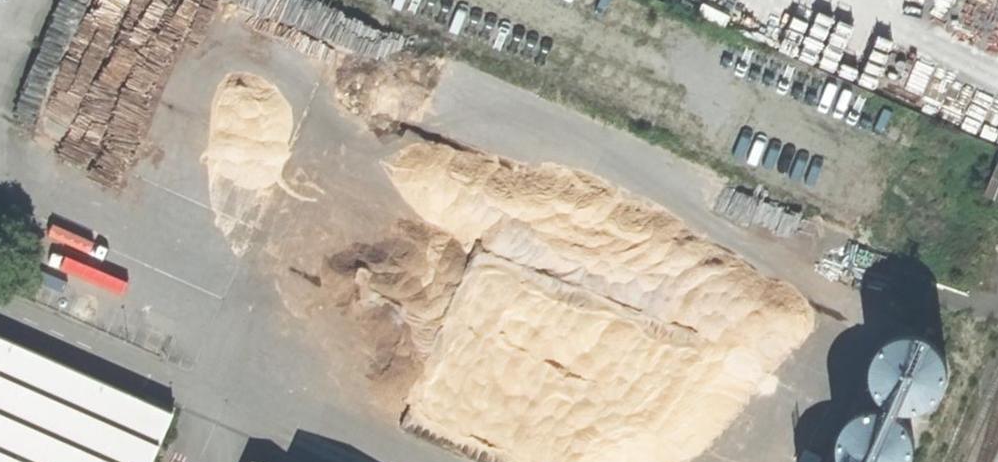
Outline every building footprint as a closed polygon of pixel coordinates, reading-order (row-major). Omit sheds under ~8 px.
[(985,190),(997,197),(997,165),(985,190)] [(174,406),(0,329),(0,461),(149,461),(174,406)] [(902,335),(890,339),(881,346),(874,357),(871,369),(872,381),(876,392),(885,402),(895,408),(907,410),(920,409),(931,403),(940,394),(946,383),(947,370),(944,357),(937,347),(927,339),(915,334),(902,335)] [(859,411),(849,419),(842,429),(839,441),(840,454),(844,461),(911,461),(914,455),(915,442),(913,430),(906,419),(896,411),(884,407),(871,407),(859,411)]
